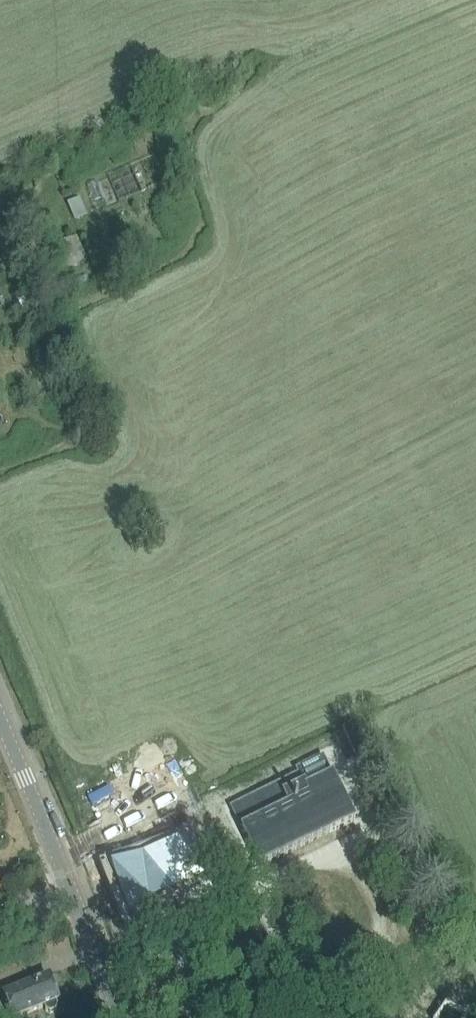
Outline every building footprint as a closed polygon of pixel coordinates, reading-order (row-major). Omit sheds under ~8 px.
[(79,199),(66,204),(74,223),(87,218),(79,199)] [(51,247),(64,271),(88,259),(75,234),(51,247)] [(86,276),(76,280),(79,288),(89,284),(86,276)] [(297,775),(230,808),(240,828),(248,844),(259,868),(355,822),(323,756),(295,771),(297,775)] [(127,864),(106,872),(111,882),(114,881),(127,912),(133,909),(147,900),(154,915),(178,904),(171,889),(190,883),(207,875),(192,840),(177,847),(176,844),(132,854),(136,865),(128,869),(127,864)] [(10,1017),(18,1017),(43,1008),(45,1012),(50,1015),(55,1013),(57,1008),(56,1003),(58,1002),(48,978),(2,996),(10,1017)] [(466,1017),(447,1003),(436,1017),(466,1017)]
